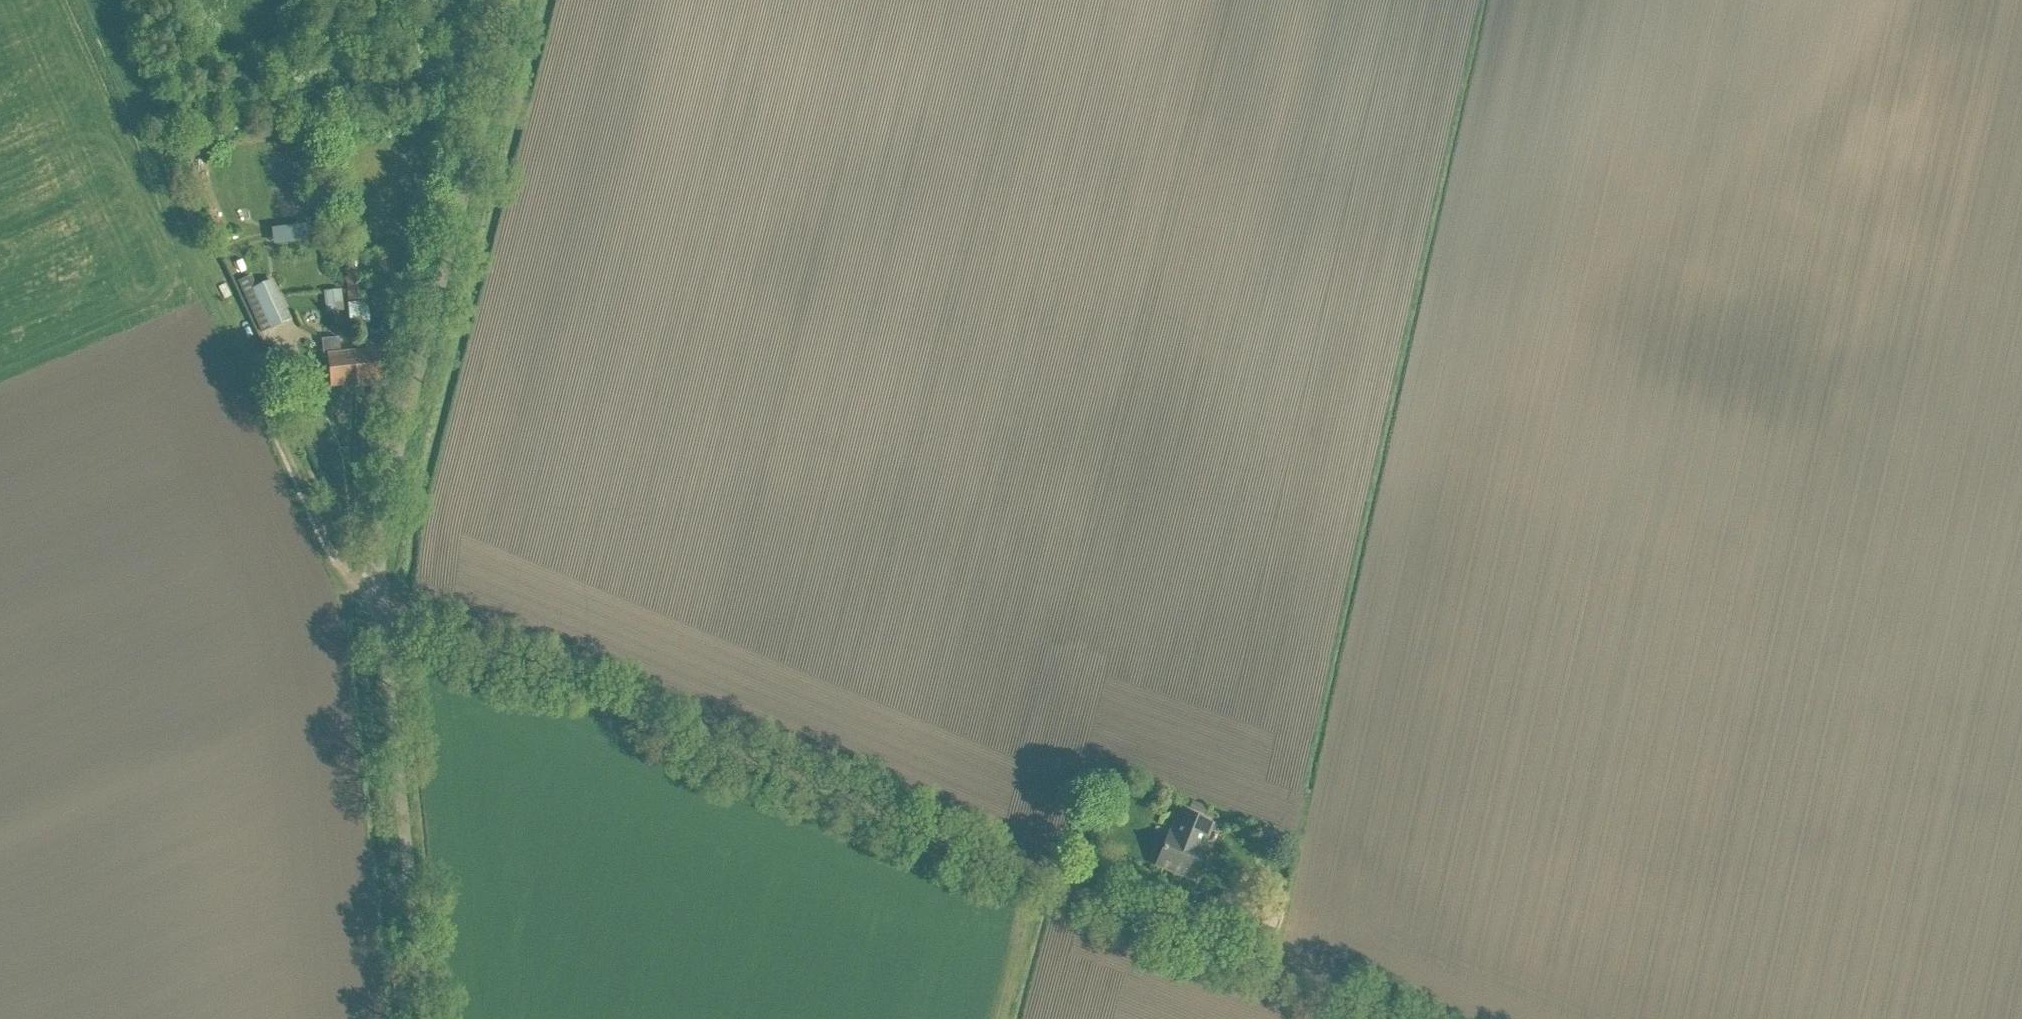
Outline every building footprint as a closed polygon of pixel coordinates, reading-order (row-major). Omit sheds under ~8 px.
[(271,152),(276,175),(294,172),(290,148),(271,152)] [(343,258),(348,302),(367,300),(363,256),(343,258)] [(251,289),(270,330),(291,320),(272,279),(251,289)] [(343,311),(341,290),(323,292),(326,313),(343,311)] [(347,303),(349,326),(370,324),(368,301),(347,303)] [(357,387),(353,350),(341,352),(339,337),(322,339),(323,357),(329,356),(331,386),(344,385),(345,388),(357,387)] [(366,349),(353,350),(357,387),(369,386),(369,381),(381,380),(377,339),(365,340),(366,349)] [(1157,865),(1193,878),(1206,846),(1196,842),(1199,835),(1203,837),(1209,821),(1184,811),(1178,827),(1181,828),(1179,836),(1169,832),(1157,865)] [(1218,892),(1221,885),(1215,882),(1212,889),(1218,892)]
